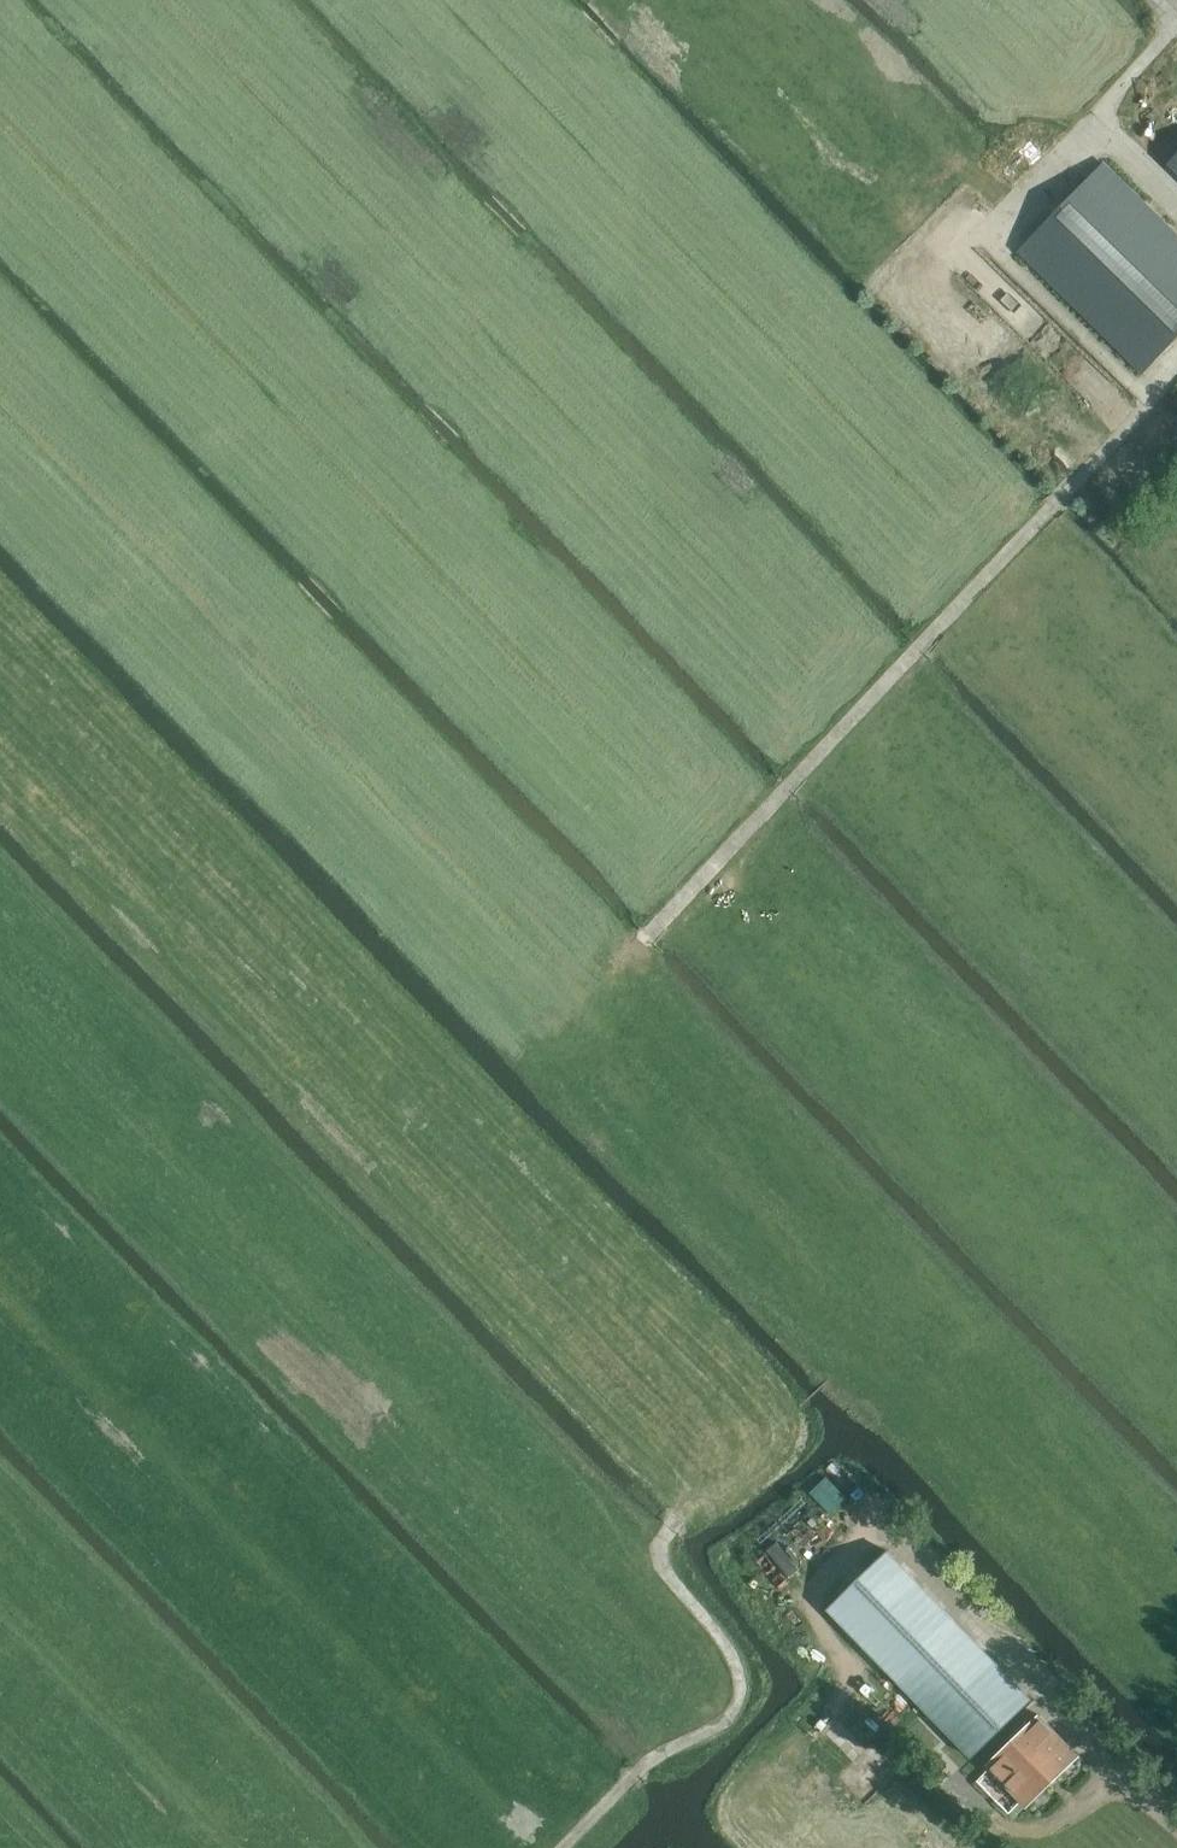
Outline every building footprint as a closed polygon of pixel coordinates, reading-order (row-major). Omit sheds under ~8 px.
[(1176,172),(1176,154),(1168,163),(1176,172)] [(1143,372),(1176,337),(1176,233),(1104,162),(1018,249),(1143,372)] [(777,1539),(751,1563),(774,1589),(801,1564),(777,1539)] [(885,1554),(827,1611),(972,1759),(1031,1701),(885,1554)] [(987,1767),(1026,1807),(1078,1756),(1039,1716),(987,1767)]
